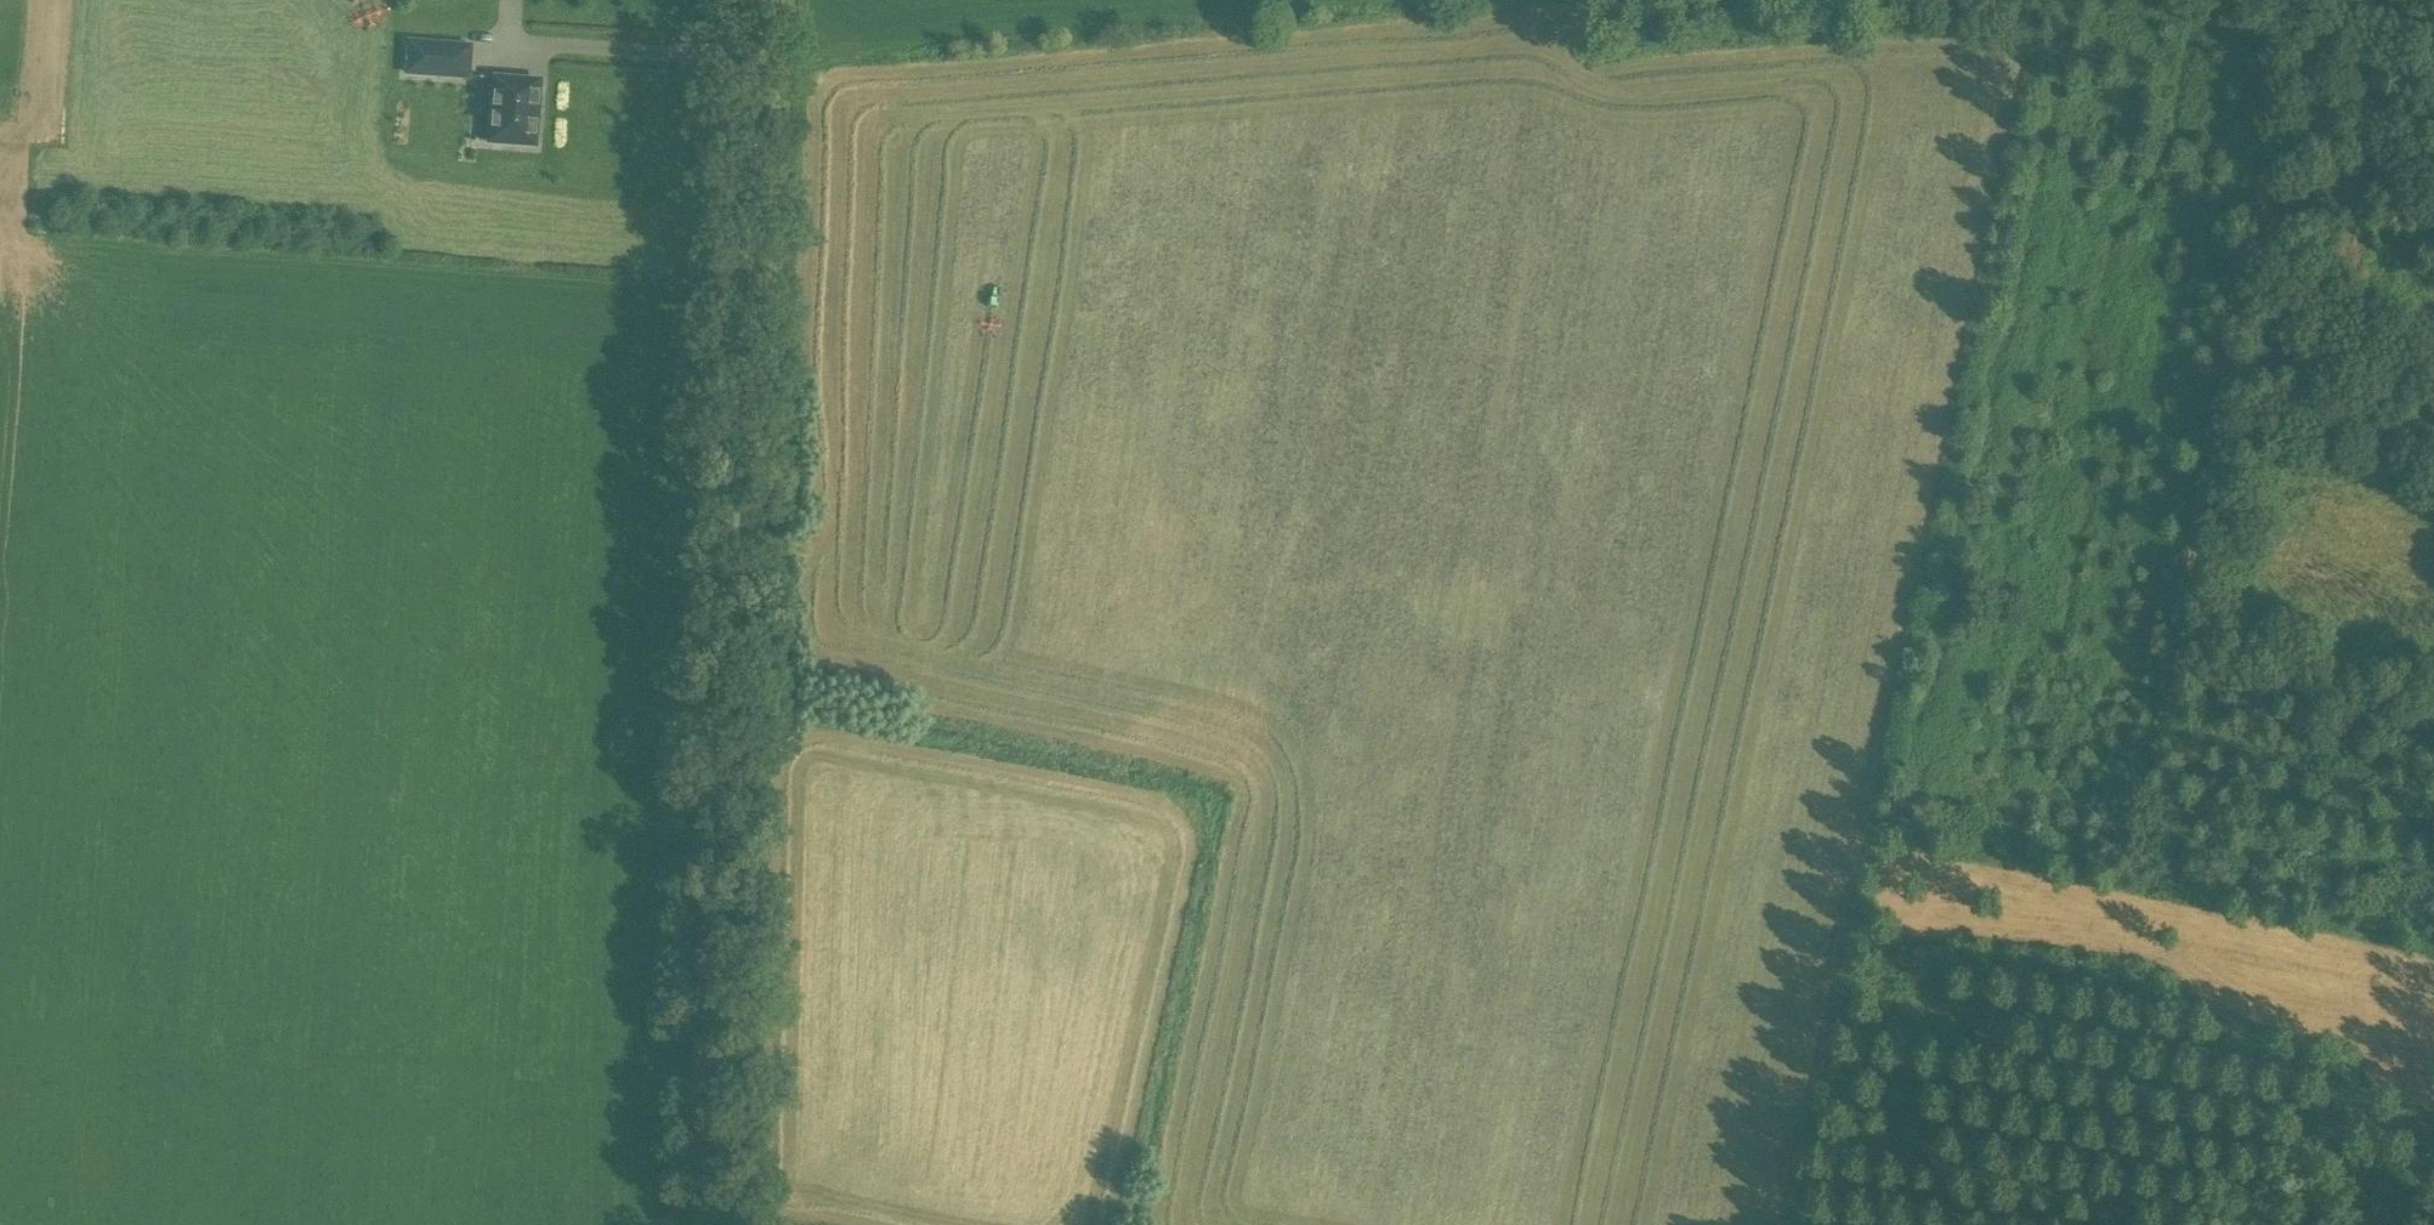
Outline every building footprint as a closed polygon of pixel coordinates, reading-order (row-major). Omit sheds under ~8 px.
[(487,51),(413,49),(412,92),(486,95),(487,51)] [(567,208),(570,99),(505,96),(500,206),(567,208)]
